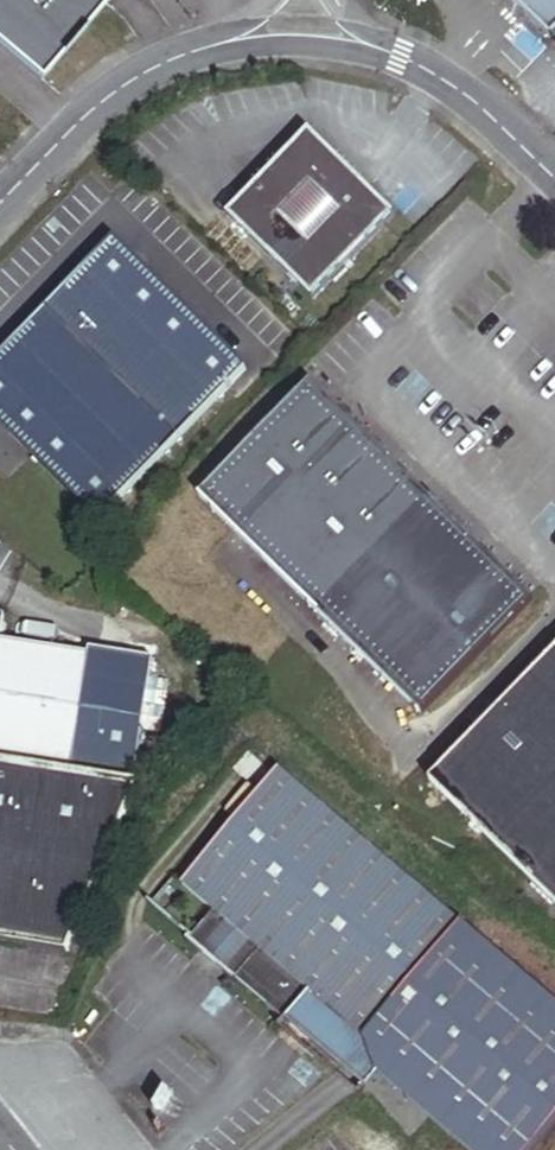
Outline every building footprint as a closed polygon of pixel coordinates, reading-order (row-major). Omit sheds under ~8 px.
[(44,84),(113,0),(0,0),(0,48),(44,84)] [(554,67),(554,0),(484,0),(554,67)] [(385,214),(299,137),(219,226),(304,304),(385,214)] [(113,237),(0,356),(0,415),(109,518),(251,368),(113,237)] [(537,606),(312,388),(195,509),(420,727),(537,606)] [(133,782),(151,658),(90,649),(89,653),(0,640),(5,612),(0,612),(0,759),(133,782)] [(424,791),(554,915),(554,653),(424,791)] [(0,759),(0,943),(67,953),(137,783),(133,782),(0,759)] [(262,774),(142,917),(334,1077),(346,1087),(358,1073),(450,1149),(514,1149),(554,1101),(554,1018),(262,774)]
